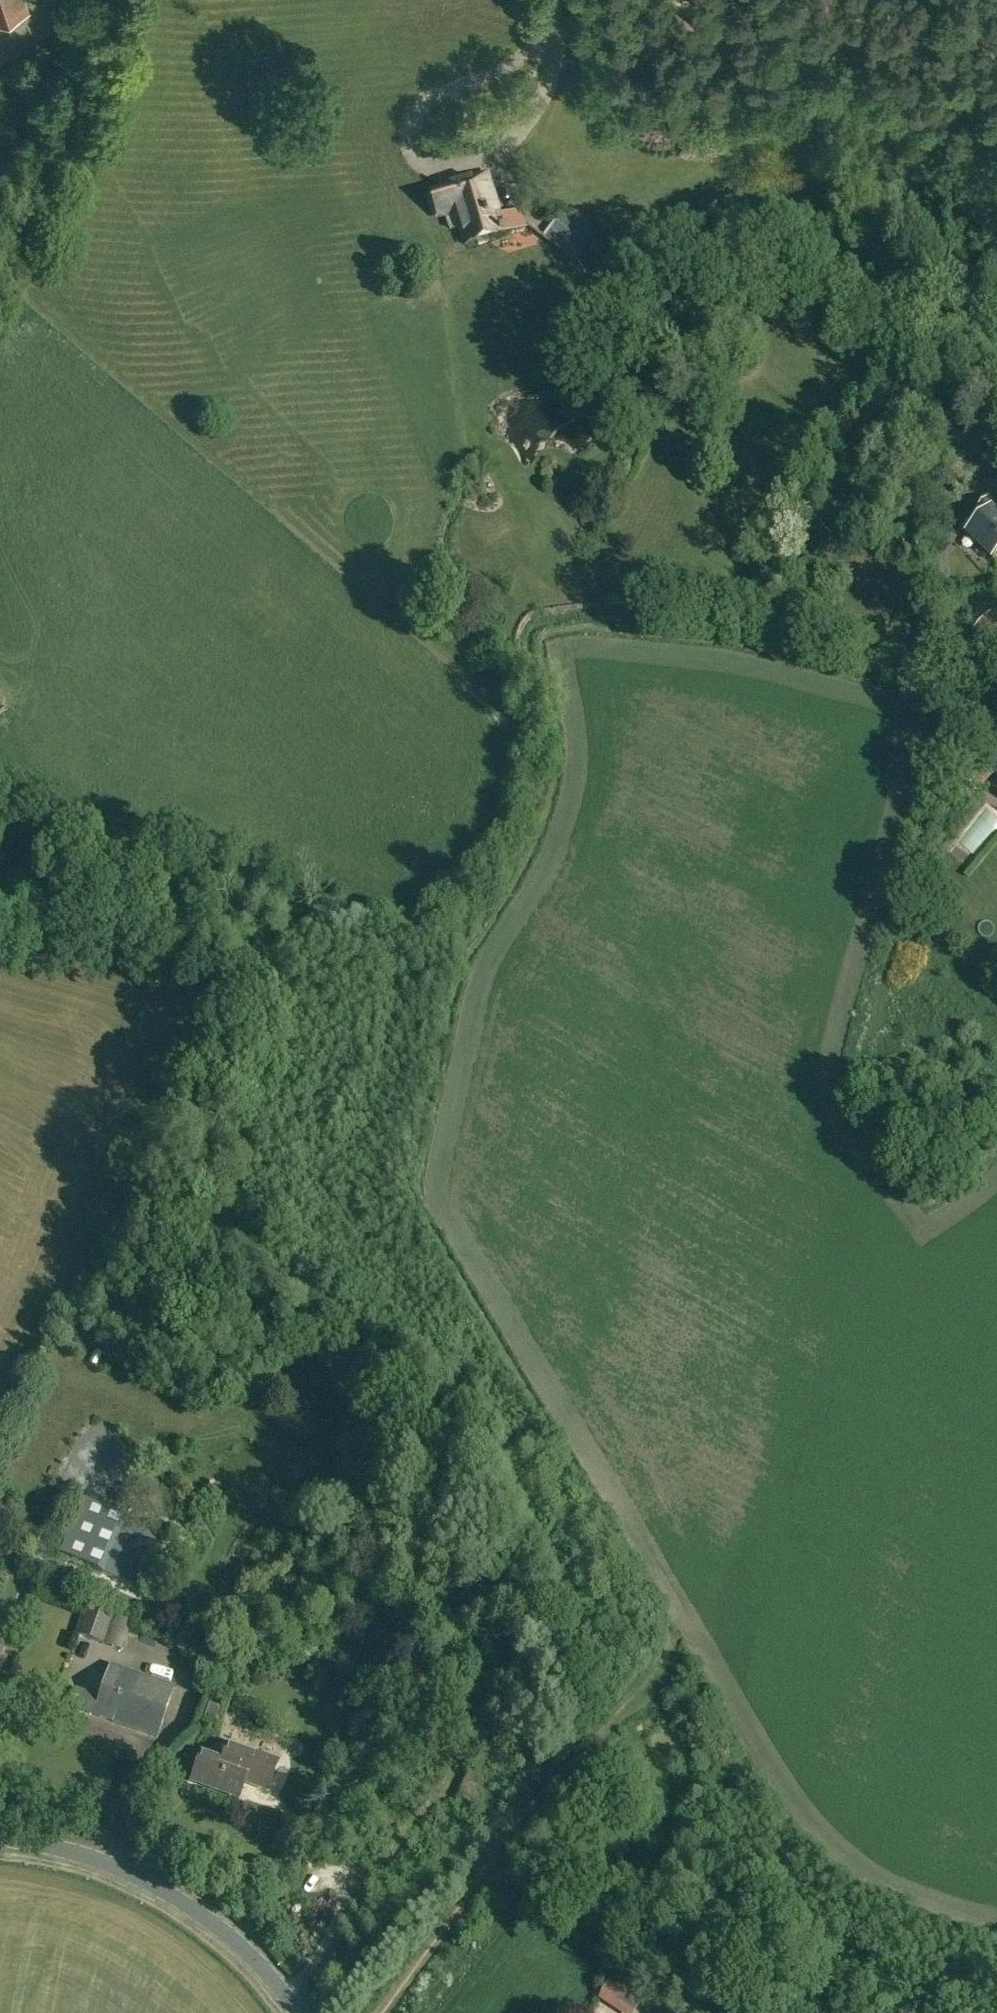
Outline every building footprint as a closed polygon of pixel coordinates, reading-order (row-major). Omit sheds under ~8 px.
[(29,13),(24,0),(0,0),(0,24),(29,13)] [(489,242),(488,238),(527,227),(522,210),(501,217),(489,177),(430,194),(428,201),(431,213),(436,217),(442,216),(443,220),(447,219),(450,229),(461,230),(465,245),(478,241),(479,245),(489,242)] [(578,262),(588,249),(592,244),(597,237),(562,213),(544,238),(578,262)] [(994,439),(987,447),(996,455),(996,436),(994,439)] [(996,549),(996,508),(989,500),(976,513),(982,519),(968,533),(991,556),(996,549)] [(996,632),(996,609),(973,632),(984,645),(981,648),(996,663),(996,632)] [(62,1553),(132,1585),(156,1533),(86,1500),(62,1553)] [(105,1645),(113,1620),(114,1617),(84,1607),(75,1636),(105,1645)] [(72,1707),(157,1737),(175,1686),(111,1664),(99,1697),(78,1690),(72,1707)] [(216,1727),(222,1708),(209,1703),(202,1723),(216,1727)] [(223,1759),(201,1752),(192,1782),(241,1798),(246,1782),(244,1782),(245,1776),(271,1784),(279,1761),(228,1744),(223,1759)] [(630,1989),(617,2010),(622,2012),(635,2012),(645,1998),(630,1989)]
